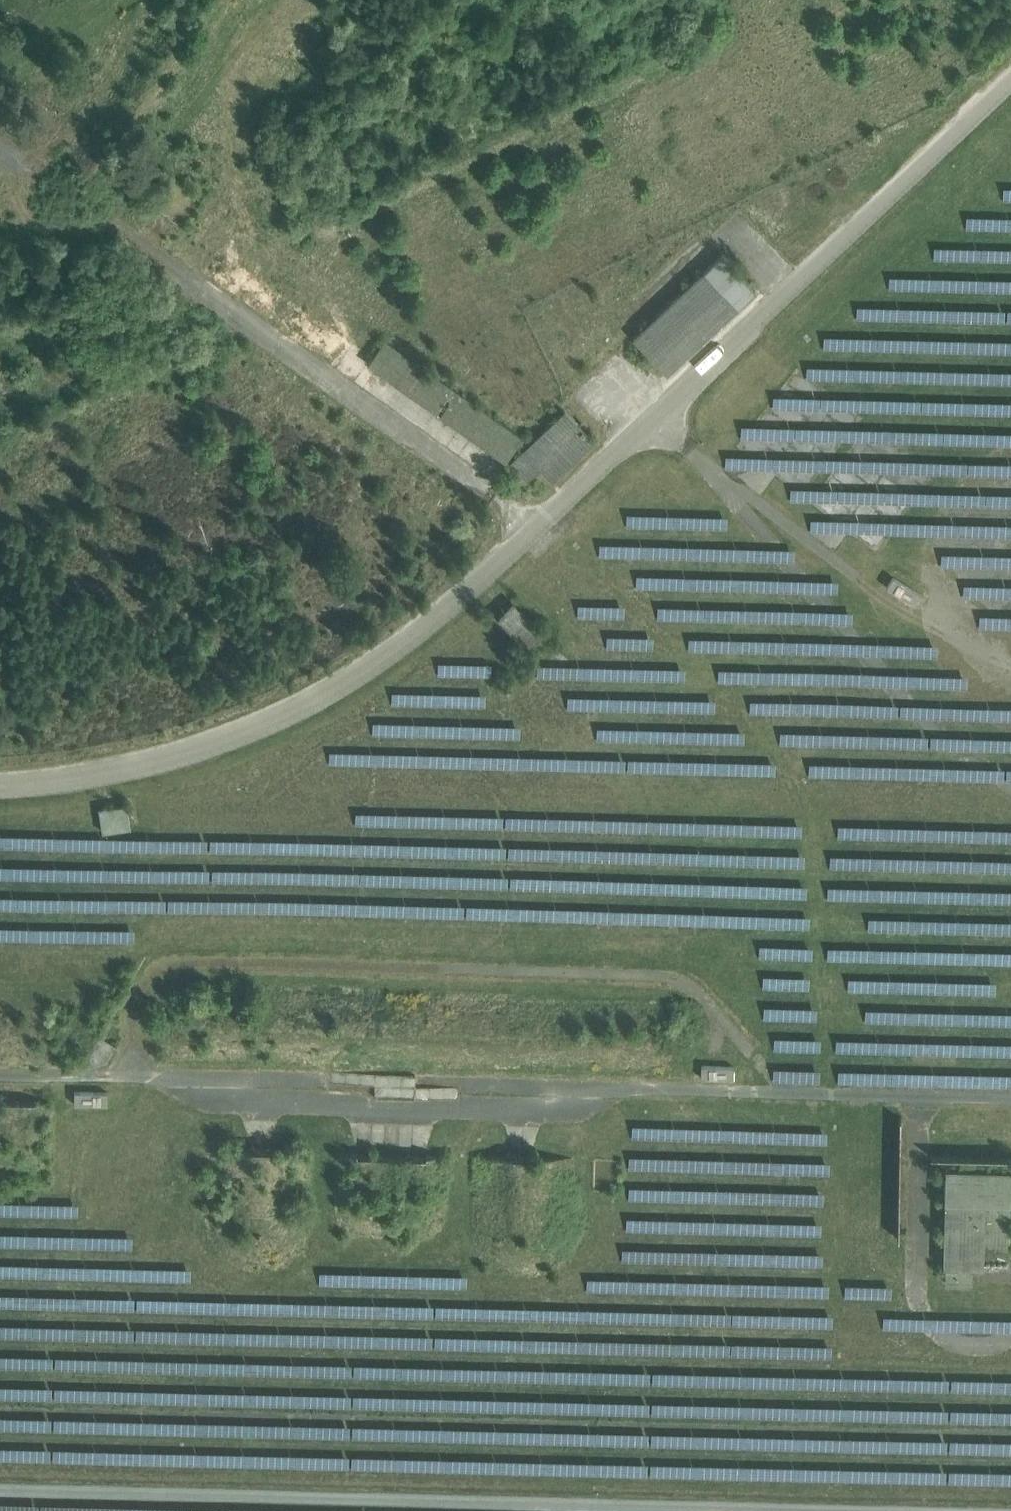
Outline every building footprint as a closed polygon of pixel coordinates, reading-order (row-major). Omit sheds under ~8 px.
[(722,254),(633,337),(667,373),(756,289),(722,254)] [(522,438),(385,340),(368,363),(505,461),(522,438)] [(594,442),(565,411),(511,462),(514,466),(527,480),(540,467),(552,481),(594,442)] [(893,576),(886,587),(915,604),(922,593),(893,576)] [(543,634),(512,602),(498,616),(529,648),(543,634)] [(126,805),(100,809),(103,832),(129,827),(126,805)] [(700,1065),(700,1078),(734,1078),(734,1065),(700,1065)] [(73,1091),(73,1103),(107,1104),(107,1091),(73,1091)] [(945,1167),(944,1200),(946,1200),(1010,1202),(1010,1169),(945,1167)] [(1010,1202),(946,1200),(944,1265),(946,1265),(945,1282),(971,1283),(972,1266),(1009,1267),(1010,1202)]
